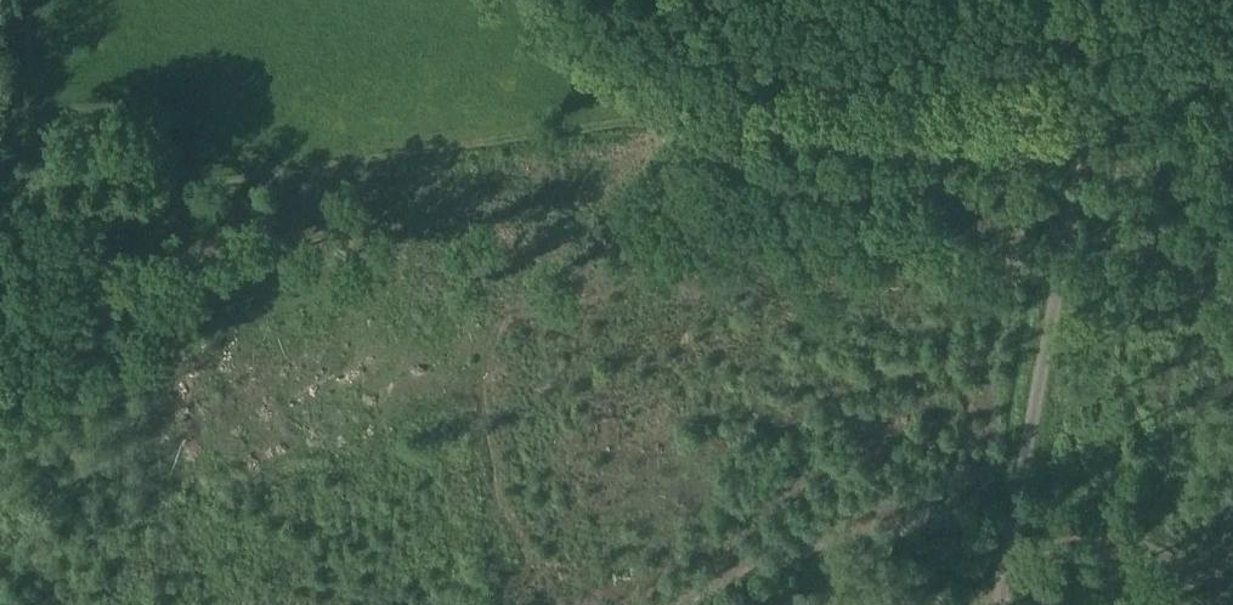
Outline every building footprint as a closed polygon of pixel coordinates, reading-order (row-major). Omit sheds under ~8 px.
[(853,589),(796,599),(797,604),(856,604),(853,589)]
